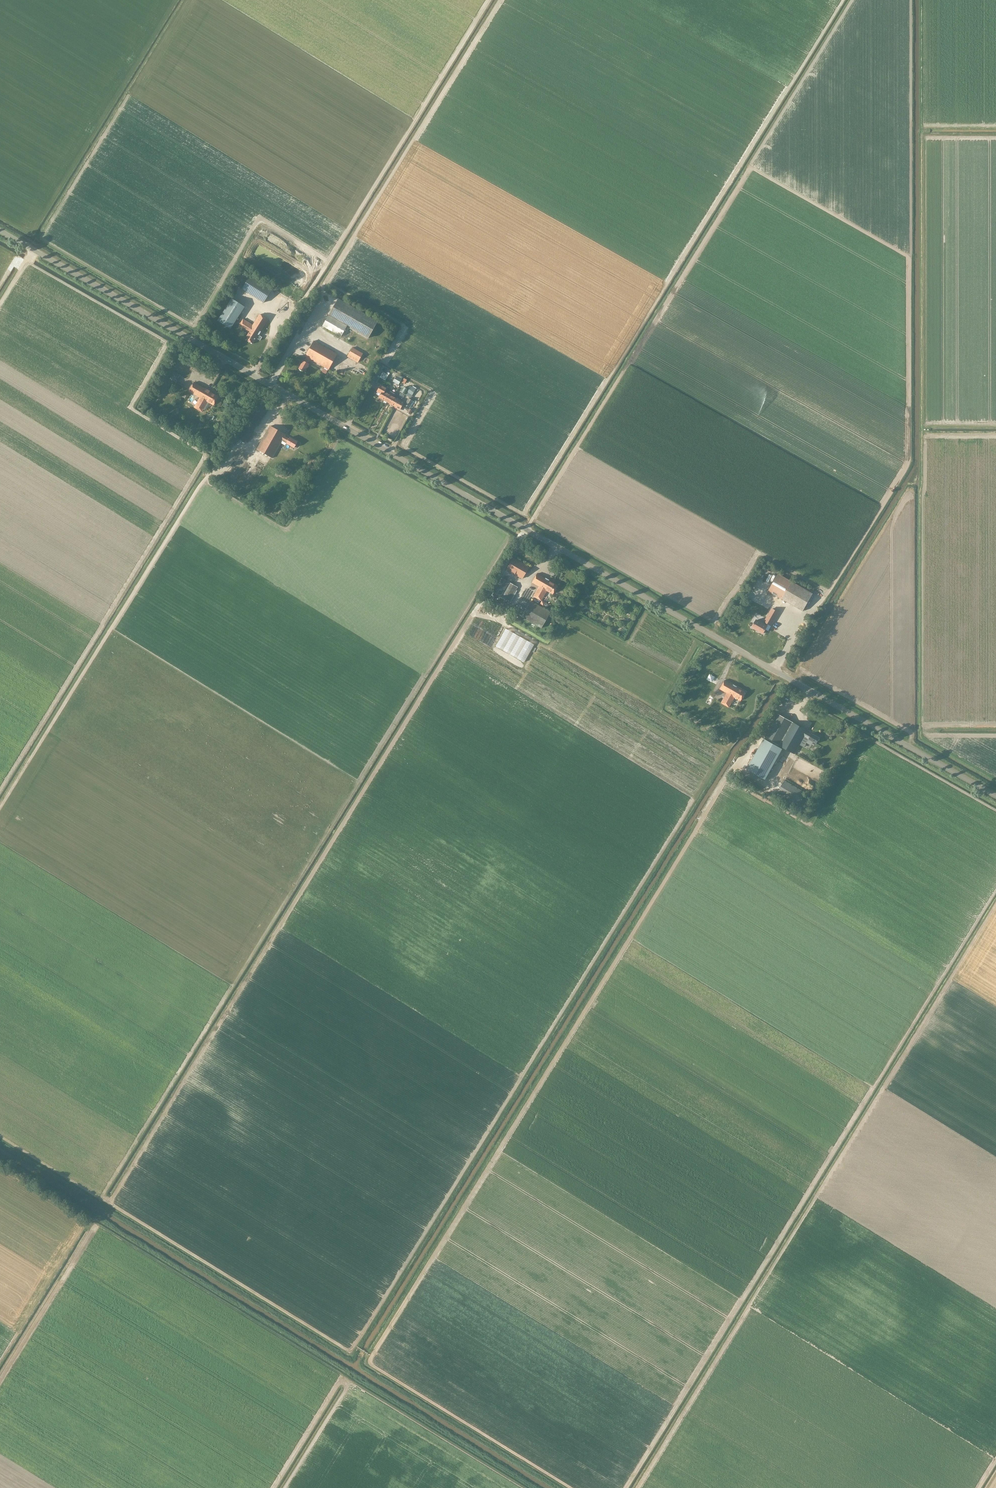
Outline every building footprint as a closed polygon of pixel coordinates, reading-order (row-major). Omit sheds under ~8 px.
[(263,303),(272,290),(250,276),(241,289),(263,303)] [(230,329),(244,307),(232,299),(217,321),(230,329)] [(338,299),(322,326),(340,337),(347,326),(350,327),(349,329),(367,339),(377,321),(338,299)] [(261,332),(260,331),(268,320),(259,314),(253,325),(243,319),(238,327),(248,333),(244,338),(253,344),(256,338),(260,340),(262,337),(259,335),(261,332)] [(328,369),(337,354),(314,341),(305,356),(306,357),(304,361),(303,361),(298,369),(304,372),(309,364),(311,360),(328,369)] [(357,363),(363,354),(352,347),(347,357),(357,363)] [(198,373),(201,369),(195,365),(192,370),(198,373)] [(385,380),(388,375),(383,372),(380,377),(385,380)] [(396,376),(393,382),(398,385),(401,379),(396,376)] [(213,405),(218,396),(194,382),(189,391),(200,397),(194,407),(202,412),(207,402),(213,405)] [(378,397),(384,400),(388,394),(389,391),(387,390),(385,392),(384,392),(386,388),(380,385),(376,391),(380,394),(378,397)] [(384,400),(389,403),(393,397),(395,393),(390,390),(389,391),(388,394),(384,400)] [(394,406),(400,397),(398,396),(396,398),(393,397),(389,403),(394,406)] [(400,397),(394,406),(400,409),(404,403),(401,401),(402,398),(400,397)] [(408,398),(404,405),(409,408),(413,401),(408,398)] [(294,448),(297,442),(289,437),(289,438),(284,436),(285,435),(270,426),(256,449),(272,458),(282,440),(286,442),(286,443),(294,448)] [(513,558),(506,570),(522,579),(529,567),(513,558)] [(552,594),(557,585),(537,574),(532,582),(539,586),(533,596),(541,601),(546,591),(552,594)] [(768,591),(803,611),(813,594),(778,574),(768,591)] [(509,601),(517,587),(501,578),(492,592),(509,601)] [(518,615),(521,617),(541,628),(550,612),(530,601),(526,609),(522,607),(518,615)] [(756,620),(752,627),(763,633),(767,626),(768,624),(771,625),(778,612),(772,609),(764,622),(765,622),(764,624),(756,620)] [(711,682),(714,677),(709,674),(706,679),(711,682)] [(740,701),(745,692),(724,680),(719,689),(726,693),(720,703),(728,707),(734,697),(740,701)] [(779,745),(792,722),(778,714),(764,737),(773,742),(777,744),(779,745)] [(813,742),(816,744),(819,738),(811,733),(811,734),(807,732),(807,731),(792,722),(779,745),(794,754),(805,736),(809,738),(806,743),(811,745),(813,742)] [(763,739),(747,769),(765,779),(782,749),(776,745),(777,744),(773,742),(772,743),(763,739)] [(784,780),(777,792),(799,805),(806,793),(784,780)]
